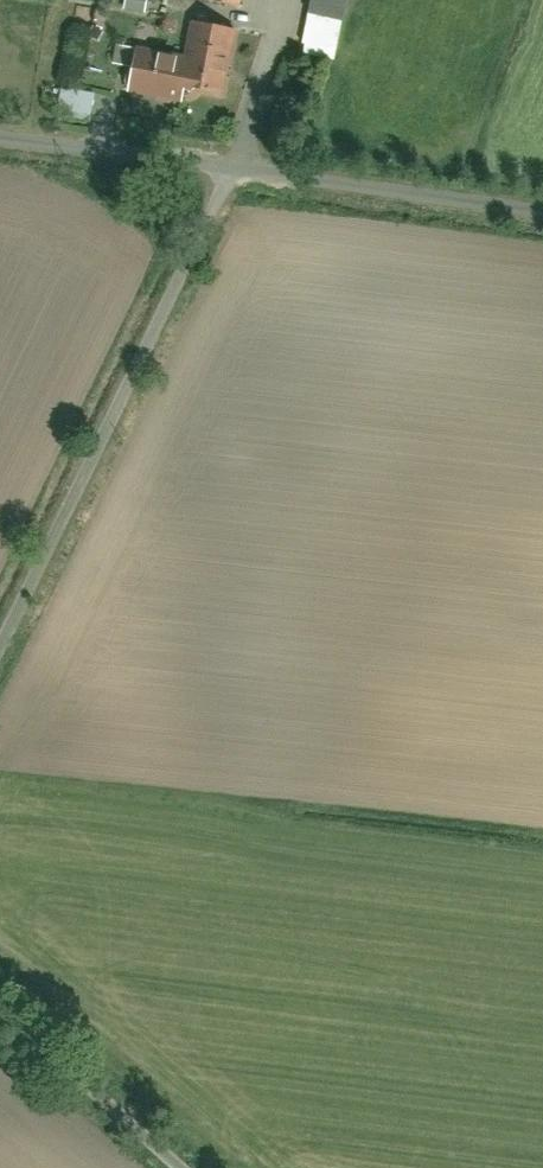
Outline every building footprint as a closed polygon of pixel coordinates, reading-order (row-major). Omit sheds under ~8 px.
[(132,7),(151,9),(152,0),(133,0),(132,7)] [(242,18),(245,0),(203,0),(201,11),(242,18)] [(311,44),(341,55),(362,0),(327,0),(311,44)] [(243,40),(262,47),(267,34),(248,28),(243,40)] [(184,65),(131,55),(122,105),(211,122),(227,36),(191,29),(184,65)] [(92,93),(56,90),(53,119),(88,123),(92,93)]
